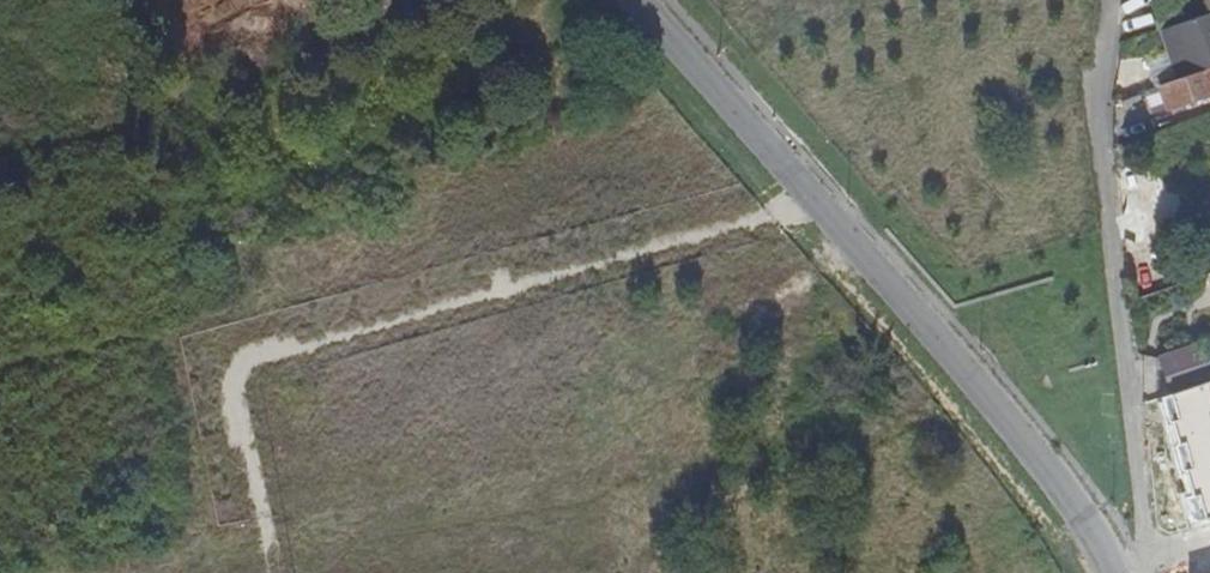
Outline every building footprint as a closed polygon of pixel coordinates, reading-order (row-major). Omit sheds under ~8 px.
[(1172,28),(1177,40),(1181,52),(1185,65),(1209,56),(1209,16),(1172,28)] [(1181,52),(1177,40),(1166,44),(1169,56),(1181,52)] [(1185,65),(1190,78),(1209,70),(1209,56),(1185,65)] [(1190,78),(1160,88),(1168,111),(1187,104),(1198,100),(1209,96),(1209,70),(1190,78)] [(1198,100),(1187,104),(1188,110),(1200,106),(1198,100)] [(1209,381),(1209,378),(1199,346),(1154,361),(1166,396),(1209,381)] [(1166,396),(1197,518),(1209,515),(1209,381),(1166,396)]
